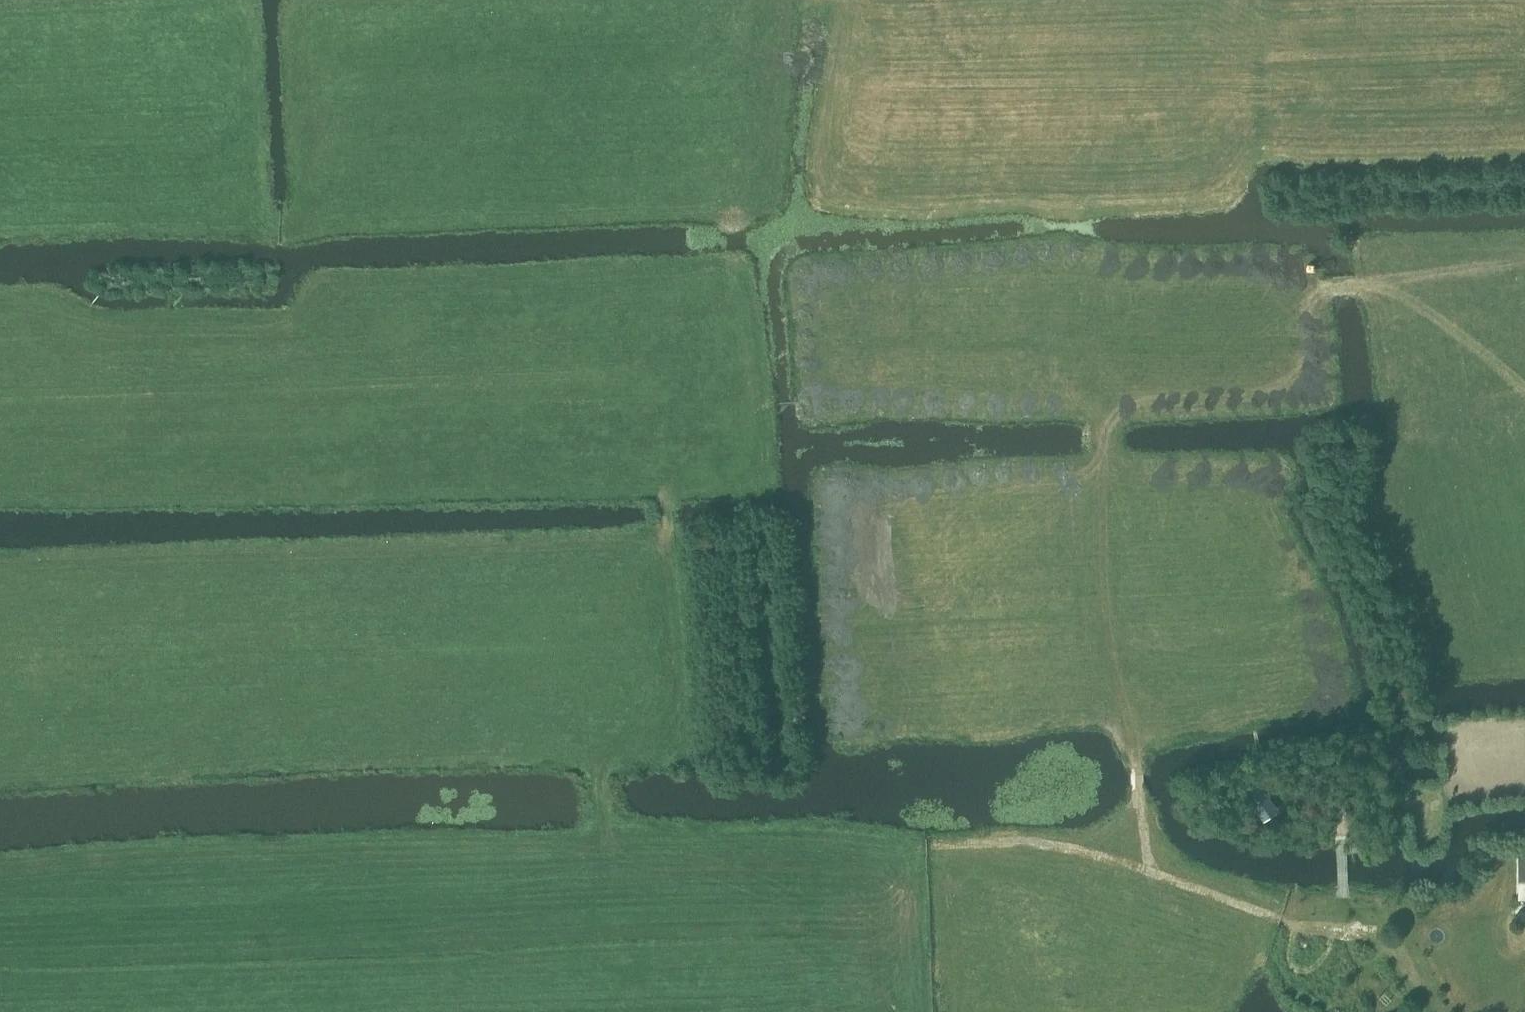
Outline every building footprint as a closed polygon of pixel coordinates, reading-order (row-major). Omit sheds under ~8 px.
[(1279,811),(1257,781),(1243,791),(1264,822),(1279,811)]
